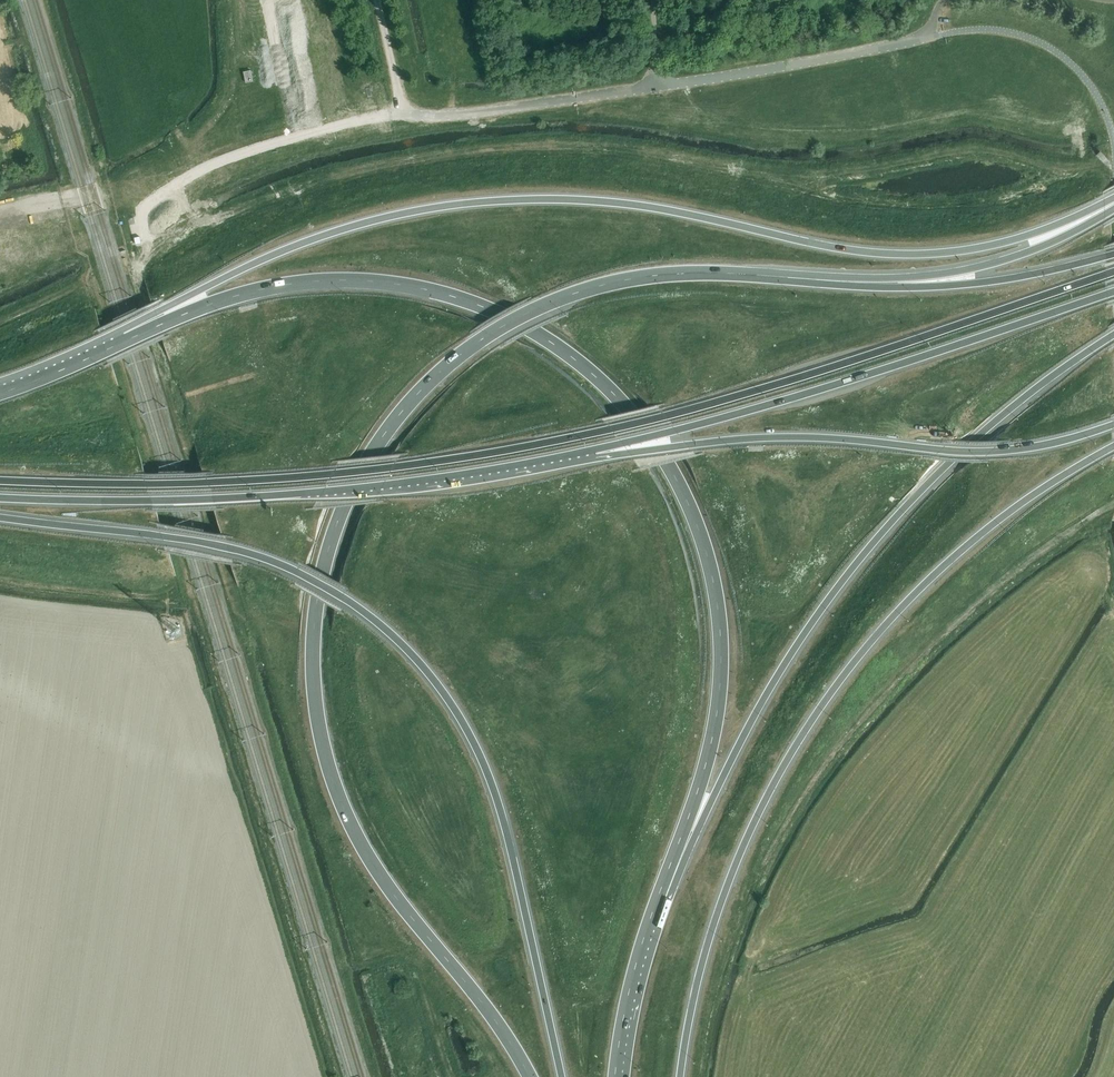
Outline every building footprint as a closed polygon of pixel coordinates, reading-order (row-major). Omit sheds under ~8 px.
[(253,81),(251,70),(243,72),(246,83),(253,81)]
